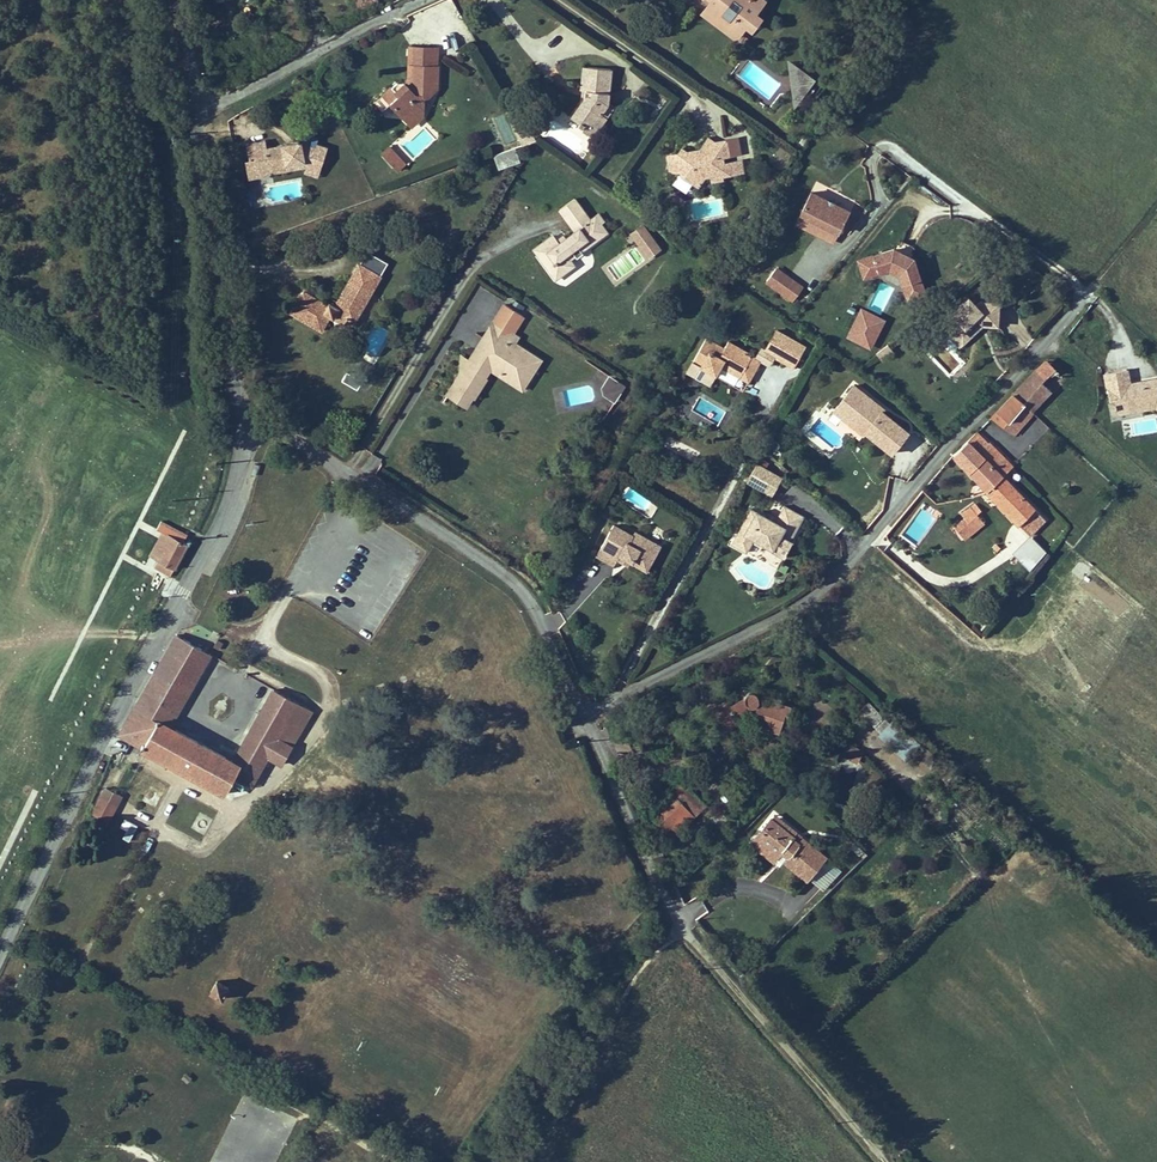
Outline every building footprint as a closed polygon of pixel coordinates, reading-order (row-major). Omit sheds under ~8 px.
[(746,24),(754,30),(761,20),(754,14),(761,5),(754,0),(714,0),(713,2),(707,10),(739,34),(746,24)] [(737,37),(739,34),(707,10),(704,13),(737,37)] [(403,115),(424,116),(424,97),(429,97),(438,89),(438,67),(437,67),(438,49),(411,47),(410,66),(415,66),(414,84),(409,88),(406,85),(404,83),(399,83),(393,88),(404,100),(396,107),(403,115)] [(788,62),(795,105),(813,81),(788,62)] [(415,66),(410,66),(409,82),(406,85),(409,88),(414,84),(415,66)] [(612,69),(590,67),(587,90),(586,96),(585,97),(584,99),(584,101),(585,104),(574,118),(581,123),(579,125),(583,127),(584,126),(586,127),(586,128),(587,129),(591,123),(599,128),(607,117),(602,113),(608,104),(612,69)] [(396,107),(404,100),(393,88),(385,96),(396,107)] [(608,104),(602,113),(607,117),(614,107),(608,104)] [(505,114),(494,117),(504,145),(515,142),(505,114)] [(413,126),(424,116),(403,115),(413,126)] [(537,128),(533,122),(527,125),(531,131),(537,128)] [(591,123),(587,129),(586,128),(584,131),(592,137),(599,128),(591,123)] [(297,136),(295,141),(308,147),(310,141),(297,136)] [(697,191),(704,181),(709,180),(710,186),(723,183),(723,180),(745,175),(742,161),(724,164),(723,160),(741,157),(737,139),(715,144),(708,138),(699,152),(687,154),(681,149),(676,156),(665,158),(668,176),(678,175),(679,179),(697,191)] [(308,147),(295,141),(286,143),(286,147),(280,148),(278,145),(258,149),(256,141),(237,145),(242,167),(260,163),(263,175),(296,169),(295,171),(310,176),(319,151),(308,147)] [(392,147),(387,152),(391,156),(386,160),(393,168),(403,159),(392,147)] [(500,169),(521,161),(516,149),(495,156),(500,169)] [(383,156),(386,160),(391,156),(387,152),(383,156)] [(393,168),(397,172),(407,163),(403,159),(393,168)] [(263,176),(263,175),(260,163),(242,167),(237,168),(240,181),(263,176)] [(295,171),(293,176),(308,181),(310,176),(295,171)] [(833,246),(850,214),(811,194),(795,226),(833,246)] [(558,245),(555,241),(552,236),(533,250),(537,255),(542,253),(551,265),(547,268),(555,280),(570,270),(571,261),(567,255),(578,247),(581,252),(607,233),(601,224),(604,222),(599,215),(591,221),(575,199),(558,212),(568,225),(577,219),(581,224),(577,228),(578,230),(565,239),(558,245)] [(643,226),(629,236),(647,262),(661,252),(643,226)] [(565,239),(563,236),(555,241),(558,245),(565,239)] [(578,247),(567,255),(571,261),(571,260),(582,253),(581,252),(578,247)] [(861,259),(867,275),(893,266),(903,271),(911,295),(928,290),(917,257),(896,247),(861,259)] [(537,255),(547,268),(551,265),(542,253),(537,255)] [(331,317),(334,318),(337,313),(354,323),(382,277),(360,264),(335,307),(331,304),(329,306),(305,292),(292,314),(322,331),(331,317)] [(793,305),(804,290),(775,270),(764,285),(793,305)] [(970,299),(944,324),(953,333),(962,333),(969,340),(980,329),(977,326),(980,323),(983,326),(998,326),(999,304),(980,303),(977,307),(970,299)] [(886,321),(860,309),(845,339),(870,352),(886,321)] [(512,346),(506,342),(511,335),(493,323),(482,340),(487,342),(479,355),(474,352),(467,362),(460,357),(459,375),(446,396),(464,407),(470,398),(473,399),(484,381),(482,380),(487,372),(489,369),(502,377),(511,380),(518,376),(524,368),(532,372),(538,363),(512,346)] [(953,333),(950,336),(961,347),(969,340),(962,333),(953,333)] [(512,346),(517,339),(511,335),(506,342),(512,346)] [(765,356),(785,367),(796,348),(775,337),(765,356)] [(482,340),(474,352),(479,355),(487,342),(482,340)] [(707,340),(693,361),(715,376),(720,368),(729,373),(741,351),(730,344),(725,351),(707,340)] [(889,346),(875,356),(881,364),(895,354),(889,346)] [(785,367),(793,372),(804,352),(796,348),(785,367)] [(739,380),(753,359),(741,351),(729,373),(739,380)] [(739,380),(747,386),(761,365),(753,359),(739,380)] [(1035,373),(1052,389),(1062,378),(1046,362),(1035,373)] [(350,366),(342,380),(356,389),(365,375),(350,366)] [(519,393),(532,372),(524,368),(518,376),(511,380),(502,377),(489,369),(487,372),(519,393)] [(1101,376),(1111,419),(1155,412),(1156,413),(1156,380),(1131,384),(1127,371),(1101,376)] [(1025,405),(1032,412),(1052,389),(1035,373),(1014,395),(1025,405)] [(615,400),(626,384),(610,374),(599,390),(615,400)] [(677,382),(671,379),(666,388),(672,391),(677,382)] [(562,391),(566,407),(594,400),(590,384),(562,391)] [(839,421),(862,438),(863,436),(890,457),(907,435),(879,414),(877,417),(867,409),(872,403),(852,387),(837,407),(845,413),(839,421)] [(991,418),(999,423),(1005,417),(1010,422),(1025,405),(1014,395),(1000,409),(991,418)] [(877,417),(879,414),(882,411),(872,403),(867,409),(877,417)] [(1005,417),(999,423),(1013,435),(1033,413),(1032,412),(1025,405),(1010,422),(1005,417)] [(839,421),(845,413),(837,407),(831,414),(839,421)] [(977,433),(954,455),(988,491),(1003,476),(1013,467),(990,444),(988,445),(977,433)] [(747,484),(755,488),(764,471),(757,467),(747,484)] [(755,488),(771,497),(781,481),(764,471),(755,488)] [(1029,536),(1045,520),(1003,476),(988,491),(1029,536)] [(970,509),(961,514),(964,521),(957,527),(964,543),(985,526),(977,515),(981,511),(975,504),(970,509)] [(771,552),(778,539),(789,545),(804,518),(783,507),(777,519),(774,525),(764,519),(755,514),(743,537),(737,534),(730,547),(746,555),(753,542),(771,552)] [(774,525),(777,519),(767,513),(764,519),(774,525)] [(622,558),(631,563),(630,565),(647,574),(656,557),(641,548),(645,540),(627,530),(624,535),(614,529),(597,559),(615,569),(618,564),(622,558)] [(151,555),(159,559),(171,537),(163,532),(151,555)] [(170,576),(187,544),(172,536),(171,537),(159,559),(155,568),(170,576)] [(771,554),(784,561),(791,547),(789,545),(778,539),(771,552),(772,552),(771,554)] [(645,540),(641,548),(656,557),(661,549),(645,540)] [(631,563),(622,558),(618,564),(627,570),(630,565),(631,563)] [(233,762),(170,726),(211,653),(177,634),(176,635),(135,708),(143,713),(139,719),(132,714),(123,729),(131,733),(128,739),(226,793),(228,790),(233,793),(244,776),(244,775),(238,771),(241,767),(257,776),(279,736),(292,744),(311,710),(274,689),(233,762)] [(781,720),(784,721),(789,707),(761,699),(760,701),(758,700),(758,698),(758,696),(757,694),(755,692),(753,692),(750,691),(747,692),(746,694),(744,695),(744,698),(744,700),(732,706),(729,701),(716,707),(718,713),(709,718),(710,720),(716,731),(725,727),(726,729),(749,717),(748,715),(753,712),(756,713),(753,725),(765,729),(766,727),(778,731),(781,720)] [(744,698),(739,695),(729,701),(732,706),(744,700),(744,698)] [(868,700),(858,711),(892,743),(903,733),(868,700)] [(705,710),(709,718),(718,713),(716,707),(714,705),(705,710)] [(135,708),(132,714),(139,719),(143,713),(135,708)] [(120,735),(128,739),(131,733),(123,729),(120,735)] [(848,742),(841,755),(858,763),(864,751),(848,742)] [(254,781),(257,776),(241,767),(238,771),(244,775),(244,776),(254,781)] [(675,777),(669,785),(679,793),(686,786),(675,777)] [(155,808),(163,792),(150,786),(142,802),(155,808)] [(705,805),(689,787),(654,820),(671,838),(705,805)] [(776,814),(772,818),(794,837),(797,832),(776,814)] [(785,860),(807,878),(826,856),(804,838),(799,844),(793,838),(794,837),(772,818),(761,832),(765,835),(759,842),(777,857),(783,850),(790,855),(785,860)] [(95,824),(91,831),(99,835),(103,828),(95,824)] [(775,861),(777,857),(759,842),(765,835),(761,832),(752,843),(775,861)] [(218,980),(211,992),(222,999),(229,987),(218,980)]
